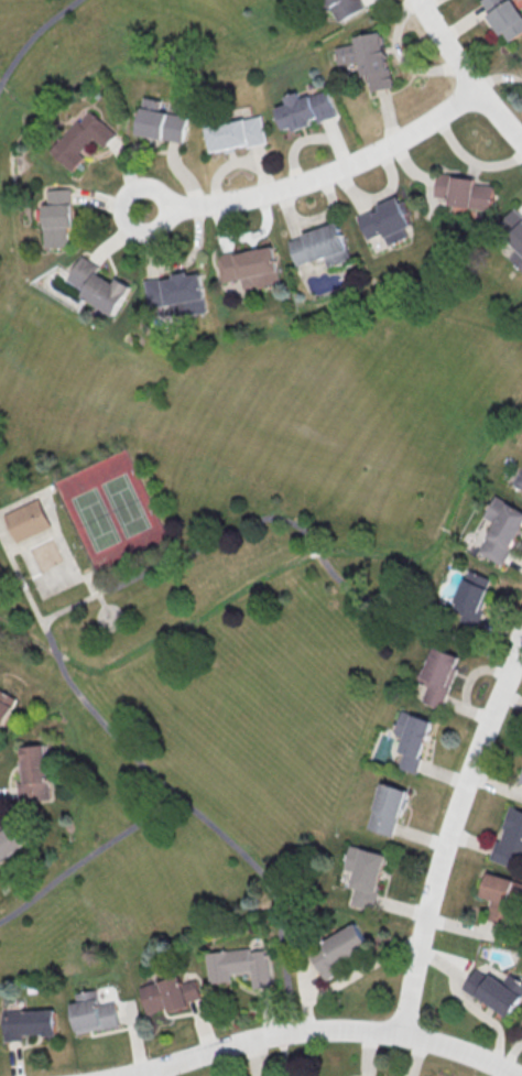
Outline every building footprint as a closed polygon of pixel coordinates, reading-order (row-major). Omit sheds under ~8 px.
[(360,0),(326,0),(337,22),(364,9),(360,0)] [(480,2),(483,0),(503,0),(507,4),(511,1),(521,16),(521,35),(509,44),(502,35),(498,39),(485,19),(490,15),(480,2)] [(371,90),(391,87),(382,31),(354,36),(355,43),(335,47),(338,64),(359,61),(362,75),(368,74),(371,90)] [(278,111),(289,107),(286,100),(298,95),(302,101),(326,91),(337,118),(319,124),(317,120),(311,122),(313,128),(295,134),(293,130),(286,133),(278,111)] [(144,99),(138,137),(183,145),(188,119),(161,113),(163,102),(144,99)] [(74,171),(85,157),(81,153),(94,137),(106,147),(118,133),(88,109),(52,153),(74,171)] [(204,117),(211,154),(248,146),(249,149),(268,145),(261,119),(230,126),(227,111),(204,117)] [(438,176),(436,198),(450,200),(449,208),(491,214),(494,188),(476,186),(476,181),(438,176)] [(72,188),(48,189),(48,204),(43,204),(44,247),(67,246),(66,227),(73,226),(72,188)] [(359,219),(398,200),(411,229),(405,231),(409,239),(389,248),(383,236),(369,242),(359,219)] [(513,208),(494,227),(517,249),(509,258),(521,270),(521,216),(513,208)] [(304,237),(338,226),(351,261),(329,269),(326,260),(313,264),(313,263),(297,268),(290,244),(305,239),(304,237)] [(223,282),(242,279),(245,290),(281,283),(274,245),(218,256),(223,282)] [(81,296),(113,316),(131,285),(117,277),(113,283),(96,272),(100,266),(81,255),(67,280),(84,291),(81,296)] [(143,282),(149,309),(166,306),(166,307),(170,307),(172,319),(207,313),(200,276),(188,279),(188,274),(173,276),(174,280),(164,282),(164,278),(143,282)] [(512,486),(521,492),(521,468),(512,486)] [(497,498),(521,513),(521,534),(502,567),(481,554),(497,526),(483,519),(497,498)] [(22,546),(9,519),(43,503),(56,531),(22,546)] [(494,579),(468,569),(452,608),(463,613),(460,621),(474,627),(494,579)] [(461,656),(434,646),(420,681),(429,685),(423,701),(442,708),(461,656)] [(0,690),(0,726),(4,728),(17,697),(0,690)] [(433,721),(403,710),(395,733),(404,736),(399,751),(404,752),(399,767),(415,773),(433,721)] [(50,800),(47,745),(23,746),(23,760),(20,761),(22,784),(18,784),(19,801),(50,800)] [(407,790),(381,782),(367,828),(393,836),(407,790)] [(509,807),(499,840),(495,839),(489,859),(508,865),(513,850),(521,853),(521,811),(509,807)] [(27,844),(12,823),(0,831),(0,863),(27,844)] [(387,854),(350,845),(344,868),(355,871),(351,886),(355,887),(351,904),(372,910),(387,854)] [(480,897),(491,899),(486,919),(510,925),(521,881),(486,873),(480,897)] [(325,981),(340,973),(336,963),(368,946),(356,923),(321,941),(325,947),(310,954),(325,981)] [(206,953),(210,983),(232,980),(231,974),(251,971),(253,988),(273,986),(268,949),(251,951),(250,947),(206,953)] [(521,995),(521,982),(509,973),(502,984),(475,967),(462,988),(508,1017),(521,995)] [(139,986),(147,1014),(168,1008),(169,1012),(189,1006),(188,1001),(201,998),(196,979),(179,984),(178,976),(139,986)] [(74,993),(75,1002),(70,1003),(75,1033),(119,1026),(115,1001),(98,1004),(96,989),(74,993)] [(3,1040),(22,1040),(22,1035),(55,1034),(55,1010),(2,1011),(3,1040)]
